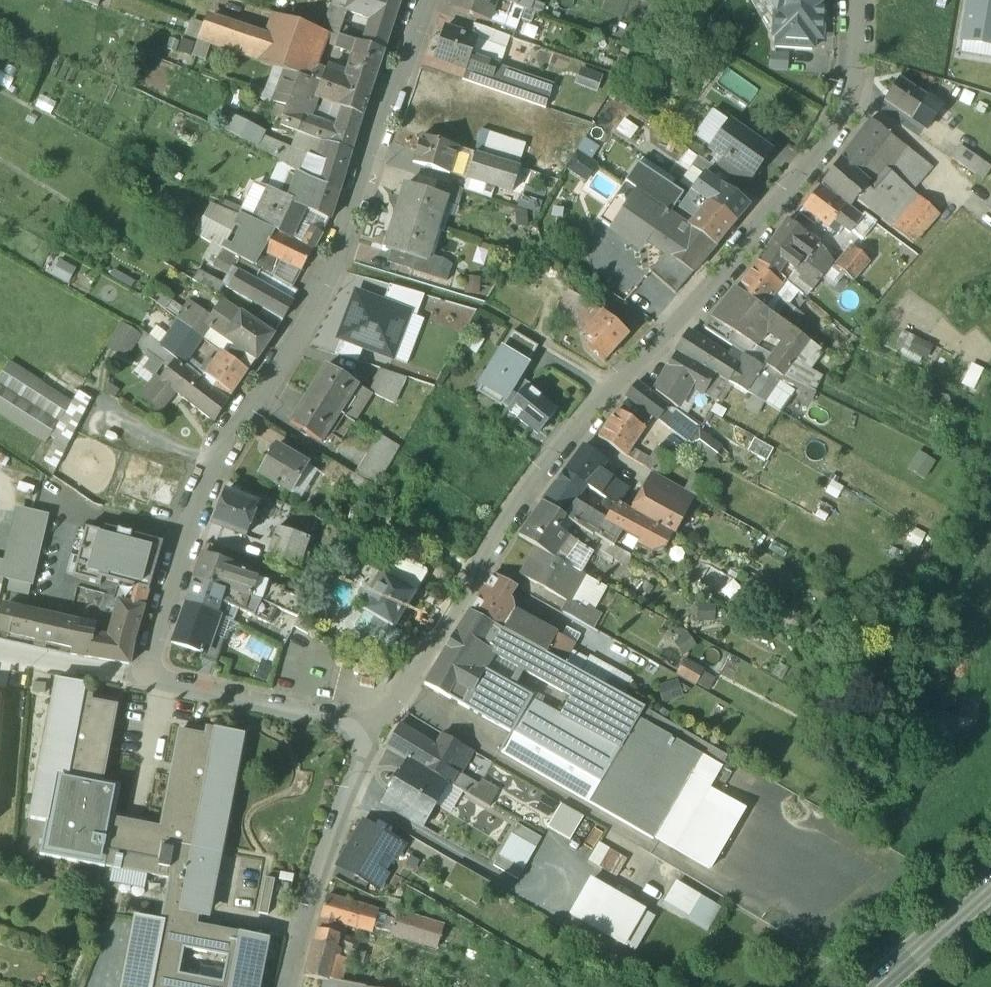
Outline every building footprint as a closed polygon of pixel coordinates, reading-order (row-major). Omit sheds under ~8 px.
[(345,8),(345,10),(369,18),(391,25),(400,0),(348,0),(345,8)] [(451,8),(489,22),(497,0),(454,0),(451,8)] [(529,11),(533,1),(531,0),(498,0),(529,11)] [(776,11),(774,35),(777,35),(813,37),(821,38),(823,7),(821,3),(821,0),(769,0),(776,11)] [(963,43),(982,46),(983,40),(990,42),(990,3),(989,2),(989,0),(971,0),(963,43)] [(345,8),(330,3),(321,30),(331,34),(337,35),(345,10),(345,8)] [(321,30),(274,14),(259,62),(286,71),(313,80),(318,68),(324,56),(331,34),(321,30)] [(391,25),(369,18),(361,44),(382,50),(391,25)] [(503,48),(444,28),(434,58),(466,69),(493,77),(495,71),(503,48)] [(813,37),(777,35),(777,47),(812,50),(813,37)] [(361,44),(348,39),(345,48),(351,52),(348,63),(376,72),(382,50),(361,44)] [(205,60),(210,44),(197,40),(192,56),(205,60)] [(787,54),(770,54),(770,69),(787,69),(787,54)] [(376,72),(348,63),(345,77),(327,71),(321,83),(315,97),(341,108),(341,109),(362,116),(376,72)] [(327,71),(318,68),(313,80),(321,83),(327,71)] [(466,69),(463,79),(545,108),(551,91),(495,71),(493,77),(466,69)] [(313,80),(286,71),(274,101),(287,107),(280,123),(298,131),(303,118),(307,119),(315,97),(321,83),(313,80)] [(796,86),(800,77),(785,73),(782,82),(796,86)] [(926,97),(899,78),(884,100),(912,118),(926,97)] [(926,97),(912,118),(926,128),(941,107),(926,97)] [(362,116),(341,109),(335,127),(321,123),(317,138),(326,142),(352,153),(362,116)] [(714,110),(695,137),(711,149),(730,122),(714,110)] [(303,118),(298,131),(317,138),(321,123),(307,119),(303,118)] [(889,134),(870,118),(837,162),(856,178),(889,134)] [(259,134),(235,121),(229,132),(255,145),(253,148),(273,160),(280,144),(259,134)] [(770,152),(730,122),(711,149),(723,158),(724,158),(751,177),(770,152)] [(525,143),(483,130),(475,152),(518,166),(525,143)] [(458,147),(421,136),(413,163),(449,174),(458,147)] [(898,141),(893,147),(896,151),(902,144),(898,141)] [(320,161),(280,144),(273,160),(277,162),(290,169),(299,175),(299,177),(312,183),(338,195),(346,169),(352,153),(326,142),(320,161)] [(896,151),(891,157),(895,159),(886,170),(897,179),(917,155),(902,144),(896,151)] [(984,162),(960,146),(952,158),(975,174),(984,162)] [(598,165),(576,151),(565,169),(586,182),(598,165)] [(518,166),(475,152),(467,177),(512,192),(520,168),(520,167),(518,166)] [(716,169),(699,157),(692,166),(703,174),(712,180),(719,171),(716,169)] [(751,177),(724,158),(723,158),(716,169),(719,171),(744,189),(753,178),(751,177)] [(290,169),(277,162),(270,177),(273,179),(282,183),(290,169)] [(856,178),(837,162),(823,182),(850,207),(856,202),(869,189),(856,178)] [(703,174),(692,166),(679,183),(690,190),(703,174)] [(670,213),(683,194),(672,187),(669,190),(635,168),(625,182),(637,191),(670,213)] [(886,170),(869,189),(879,199),(897,179),(886,170)] [(703,174),(690,190),(708,203),(709,202),(721,187),(712,180),(703,174)] [(305,210),(288,202),(294,190),(282,183),(273,179),(252,220),(274,230),(290,238),(305,210)] [(879,199),(868,211),(889,225),(915,195),(897,179),(879,199)] [(463,189),(438,181),(434,193),(447,197),(445,203),(457,208),(463,189)] [(338,195),(312,183),(310,187),(298,182),(294,190),(288,202),(305,210),(330,221),(338,195)] [(625,182),(599,219),(613,229),(637,191),(625,182)] [(434,193),(406,184),(395,216),(436,229),(445,203),(447,197),(434,193)] [(749,204),(723,185),(721,187),(709,202),(735,221),(749,204)] [(844,206),(819,187),(803,207),(829,227),(837,216),(844,206)] [(869,189),(856,202),(868,211),(879,199),(869,189)] [(690,190),(678,208),(694,219),(708,203),(690,190)] [(670,213),(637,191),(613,229),(638,246),(648,242),(665,254),(693,273),(715,246),(689,226),(670,213)] [(915,195),(889,225),(915,244),(939,216),(915,195)] [(541,203),(521,196),(517,206),(538,213),(541,203)] [(735,221),(709,202),(708,203),(694,219),(689,226),(715,246),(735,221)] [(240,216),(211,204),(195,234),(210,243),(211,242),(223,249),(226,243),(232,246),(241,229),(235,226),(240,216)] [(854,213),(845,206),(844,206),(837,216),(846,223),(854,213)] [(252,220),(241,215),(240,216),(235,226),(241,229),(232,246),(226,243),(223,249),(253,265),(262,251),(274,230),(252,220)] [(436,229),(395,216),(385,248),(413,257),(425,261),(428,254),(436,229)] [(819,244),(787,220),(772,241),(801,262),(804,265),(805,264),(819,244)] [(321,233),(309,227),(301,243),(313,249),(321,233)] [(290,238),(274,230),(262,251),(281,260),(302,270),(313,249),(301,243),(290,238)] [(819,244),(805,264),(812,269),(822,276),(832,262),(819,244)] [(768,245),(757,261),(768,268),(771,264),(779,253),(768,245)] [(868,260),(852,247),(835,267),(853,281),(869,261),(868,260)] [(281,260),(262,251),(253,265),(274,276),(281,260)] [(425,261),(413,257),(409,269),(435,277),(441,258),(428,254),(425,261)] [(693,273),(665,254),(650,271),(675,293),(693,273)] [(51,275),(84,290),(90,275),(58,261),(51,275)] [(801,262),(788,280),(798,287),(812,269),(805,264),(804,265),(801,262)] [(777,268),(771,264),(768,268),(774,272),(777,268)] [(782,285),(755,265),(737,289),(764,309),(782,285)] [(198,269),(193,280),(219,291),(224,281),(198,269)] [(252,286),(230,274),(227,280),(233,283),(230,289),(245,298),(252,286)] [(291,302),(255,281),(252,286),(245,298),(281,320),(291,302)] [(417,315),(424,294),(390,285),(383,302),(410,312),(417,315)] [(764,309),(737,289),(714,321),(736,335),(756,347),(766,331),(783,343),(792,329),(764,309)] [(356,292),(339,338),(341,339),(363,347),(392,358),(410,312),(383,302),(356,292)] [(590,306),(580,299),(575,307),(571,305),(569,308),(583,317),(590,306)] [(605,316),(590,306),(583,317),(595,325),(605,316)] [(230,308),(213,331),(224,339),(240,315),(230,308)] [(271,337),(240,315),(224,339),(255,361),(271,337)] [(595,325),(586,333),(596,343),(591,348),(599,354),(604,350),(611,355),(631,337),(605,316),(595,325)] [(128,358),(143,333),(122,320),(107,346),(128,358)] [(736,335),(714,321),(707,331),(729,346),(736,335)] [(179,322),(160,347),(179,362),(182,364),(202,339),(179,322)] [(783,343),(765,369),(784,378),(795,362),(803,350),(809,341),(792,329),(783,343)] [(504,347),(528,361),(537,346),(513,331),(504,347)] [(904,331),(898,346),(928,358),(934,343),(904,331)] [(160,347),(149,338),(142,347),(172,370),(177,364),(179,362),(160,347)] [(718,355),(686,338),(676,355),(678,357),(693,365),(708,373),(718,355)] [(335,354),(357,361),(363,347),(341,339),(335,354)] [(823,352),(809,341),(803,350),(817,360),(823,352)] [(504,347),(502,346),(476,388),(509,410),(527,388),(528,388),(531,384),(523,377),(530,363),(528,361),(504,347)] [(246,374),(220,353),(213,362),(209,359),(199,371),(230,395),(246,374)] [(738,370),(718,355),(708,373),(729,385),(738,370)] [(693,365),(678,357),(666,376),(687,388),(696,370),(691,367),(693,365)] [(747,358),(738,370),(729,385),(747,395),(765,369),(747,358)] [(91,400),(79,392),(68,406),(38,387),(41,382),(10,362),(0,377),(0,414),(45,443),(49,437),(68,445),(91,400)] [(804,367),(795,362),(784,378),(815,394),(821,380),(803,369),(804,367)] [(963,384),(976,389),(984,367),(971,362),(963,384)] [(172,370),(148,403),(159,411),(173,392),(188,373),(177,364),(172,370)] [(357,386),(326,367),(310,394),(340,414),(357,386)] [(404,378),(381,368),(370,393),(393,403),(404,378)] [(713,378),(696,370),(687,388),(702,397),(713,378)] [(199,380),(188,373),(173,392),(213,421),(227,400),(199,380)] [(656,393),(676,409),(687,388),(666,376),(656,393)] [(668,410),(636,385),(625,400),(659,423),(664,416),(668,410)] [(528,388),(527,388),(509,410),(537,433),(555,410),(528,388)] [(340,414),(310,394),(292,424),(323,443),(340,414)] [(645,428),(617,410),(599,438),(625,456),(645,428)] [(685,431),(664,416),(659,423),(680,438),(685,431)] [(706,440),(688,427),(680,438),(679,440),(697,452),(706,440)] [(723,446),(702,430),(699,434),(706,440),(697,452),(711,462),(723,446)] [(400,446),(377,433),(356,470),(379,483),(400,446)] [(662,478),(674,461),(655,448),(649,458),(632,447),(625,456),(654,473),(662,478)] [(308,466),(277,448),(261,475),(292,494),(308,466)] [(605,463),(582,448),(564,472),(586,486),(588,488),(597,474),(600,470),(605,463)] [(919,450),(910,467),(926,476),(935,459),(919,450)] [(605,523),(573,505),(578,499),(586,486),(564,472),(542,505),(565,518),(597,540),(599,537),(614,545),(621,532),(605,523)] [(662,478),(654,473),(646,487),(687,508),(694,496),(662,478)] [(597,474),(588,488),(615,506),(617,507),(620,503),(623,504),(628,493),(602,477),(597,474)] [(687,508),(646,487),(632,512),(636,515),(637,515),(672,534),(687,508)] [(256,495),(242,490),(240,496),(224,490),(213,523),(246,536),(259,504),(253,502),(256,495)] [(632,512),(622,505),(623,504),(620,503),(617,507),(615,506),(605,523),(621,532),(624,527),(643,538),(639,546),(650,552),(665,549),(672,534),(637,515),(636,515),(632,512)] [(565,518),(542,505),(535,514),(518,536),(552,557),(578,572),(591,552),(566,538),(567,536),(557,529),(565,518)] [(48,515),(23,509),(6,579),(32,585),(48,515)] [(309,538),(278,527),(269,551),(301,563),(309,538)] [(104,532),(87,529),(75,579),(99,586),(102,579),(125,581),(124,583),(121,582),(115,601),(118,602),(118,601),(143,608),(163,542),(106,528),(104,532)] [(614,545),(599,537),(597,540),(593,548),(618,561),(623,553),(624,551),(614,545)] [(552,557),(535,548),(520,575),(568,603),(569,603),(584,575),(578,572),(552,557)] [(605,559),(591,552),(578,572),(584,575),(592,580),(605,559)] [(235,564),(203,553),(194,578),(226,589),(234,565),(235,564)] [(258,573),(234,565),(226,589),(248,596),(262,601),(268,583),(255,580),(258,573)] [(371,569),(358,593),(357,596),(358,598),(359,601),(361,603),(367,606),(384,577),(371,569)] [(493,574),(469,611),(497,627),(498,628),(503,630),(514,611),(513,610),(515,607),(513,600),(511,599),(510,598),(509,597),(515,586),(493,574)] [(592,580),(584,575),(569,603),(574,606),(575,604),(584,610),(587,606),(588,607),(596,591),(599,584),(592,580)] [(393,582),(384,577),(367,606),(365,610),(385,622),(393,627),(412,594),(404,589),(393,582)] [(407,584),(396,577),(393,582),(404,589),(406,585),(407,584)] [(226,589),(194,578),(186,601),(218,613),(233,622),(239,611),(221,603),(226,589)] [(12,580),(9,590),(28,595),(30,585),(12,580)] [(606,588),(599,584),(596,591),(602,594),(606,588)] [(248,596),(226,589),(221,603),(239,611),(269,624),(276,608),(262,601),(248,596)] [(312,596),(298,618),(321,630),(326,621),(327,616),(326,611),(324,606),(321,602),(312,596)] [(118,602),(108,638),(77,632),(75,632),(72,649),(71,655),(129,664),(133,642),(143,608),(118,601),(118,602)] [(218,613),(186,601),(172,642),(202,651),(201,654),(203,654),(204,652),(205,652),(211,634),(218,613)] [(584,610),(575,604),(574,606),(569,603),(568,603),(562,612),(592,629),(600,613),(588,607),(587,606),(584,610)] [(3,608),(0,621),(0,631),(72,649),(75,632),(77,632),(79,625),(3,608)] [(385,622),(365,610),(355,626),(357,632),(369,639),(375,638),(385,622)] [(469,611),(453,635),(452,636),(452,637),(446,647),(445,648),(424,684),(465,707),(485,671),(485,670),(495,654),(507,633),(503,630),(498,628),(497,627),(469,611)] [(556,634),(514,611),(503,630),(507,633),(545,654),(556,634)] [(545,654),(507,633),(495,654),(570,696),(560,714),(560,715),(576,724),(598,683),(579,673),(564,664),(545,654)] [(224,638),(211,634),(205,652),(204,652),(203,654),(202,657),(216,662),(224,638)] [(575,644),(556,634),(545,654),(564,664),(571,651),(575,644)] [(587,660),(571,651),(564,664),(579,673),(587,660)] [(683,661),(677,674),(710,688),(715,675),(683,661)] [(532,697),(485,670),(485,671),(465,707),(510,733),(511,733),(531,699),(532,697)] [(215,729),(215,730),(207,728),(205,736),(179,731),(160,828),(114,819),(120,785),(102,782),(116,706),(90,701),(92,692),(83,691),(85,684),(57,679),(30,819),(46,822),(39,855),(104,868),(105,866),(170,879),(162,921),(136,916),(122,986),(258,986),(268,938),(240,933),(240,934),(196,926),(197,916),(202,917),(214,853),(220,854),(243,734),(215,729)] [(560,714),(531,699),(511,733),(510,733),(499,751),(588,803),(644,708),(598,683),(576,724),(560,715),(560,714)] [(644,708),(588,803),(652,839),(653,837),(673,849),(708,788),(727,756),(644,708)] [(435,747),(399,726),(387,747),(407,759),(423,767),(435,747)] [(435,747),(423,767),(439,777),(449,784),(488,809),(498,790),(481,781),(479,786),(451,770),(463,746),(442,734),(435,747)] [(423,767),(407,759),(398,774),(397,773),(389,787),(390,788),(381,803),(423,827),(449,784),(439,777),(423,767)] [(708,788),(673,849),(709,870),(744,809),(708,788)] [(555,804),(546,798),(539,807),(549,814),(555,804)] [(561,803),(549,827),(572,839),(584,814),(561,803)] [(402,845),(364,823),(339,865),(378,887),(386,873),(385,872),(393,858),(394,858),(402,845)] [(541,838),(517,824),(511,834),(535,848),(541,838)] [(535,848),(511,834),(499,856),(523,870),(535,848)] [(600,842),(590,860),(617,875),(627,857),(600,842)] [(523,870),(499,856),(493,866),(517,880),(523,870)] [(472,876),(473,876),(463,893),(462,893),(461,895),(477,904),(489,883),(474,874),(472,876)] [(265,877),(258,913),(268,915),(275,879),(265,877)] [(723,900),(678,877),(663,905),(708,928),(723,900)] [(643,910),(591,880),(571,915),(623,945),(643,910)] [(377,913),(327,896),(320,917),(345,924),(372,932),(376,917),(377,913)] [(401,901),(390,897),(383,918),(395,920),(398,913),(401,901)] [(471,936),(398,913),(395,920),(391,933),(466,954),(471,936)] [(345,924),(320,917),(316,932),(339,938),(341,938),(342,935),(345,924)] [(376,917),(372,932),(378,935),(379,931),(391,933),(395,920),(383,918),(376,917)] [(339,938),(316,932),(304,977),(323,980),(327,981),(328,980),(336,950),(339,938)] [(364,964),(369,943),(342,935),(341,938),(339,938),(336,950),(328,980),(338,982),(343,983),(348,960),(364,964)]
